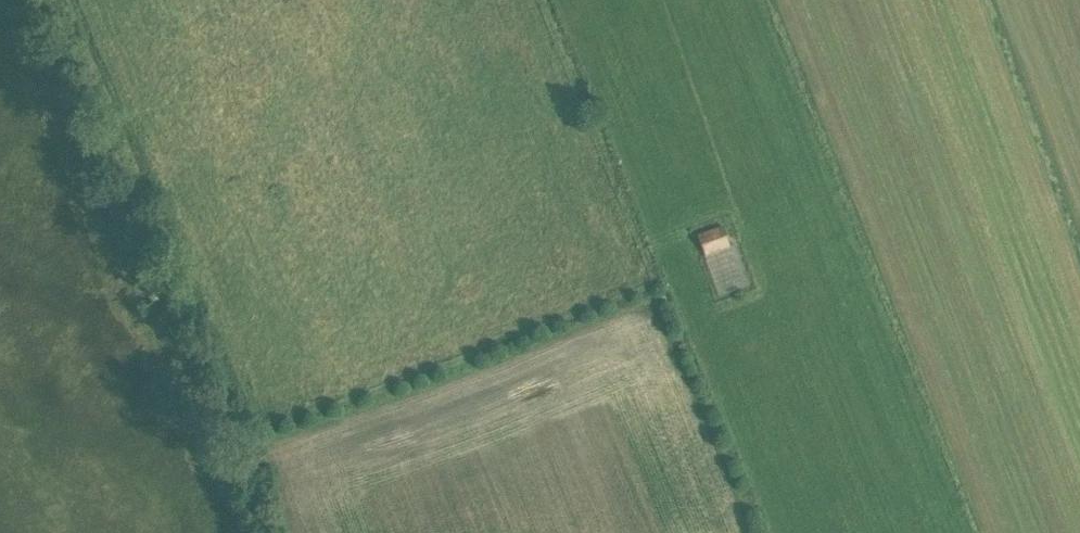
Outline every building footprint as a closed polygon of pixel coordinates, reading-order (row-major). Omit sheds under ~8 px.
[(722,227),(698,236),(705,255),(729,247),(722,227)]
